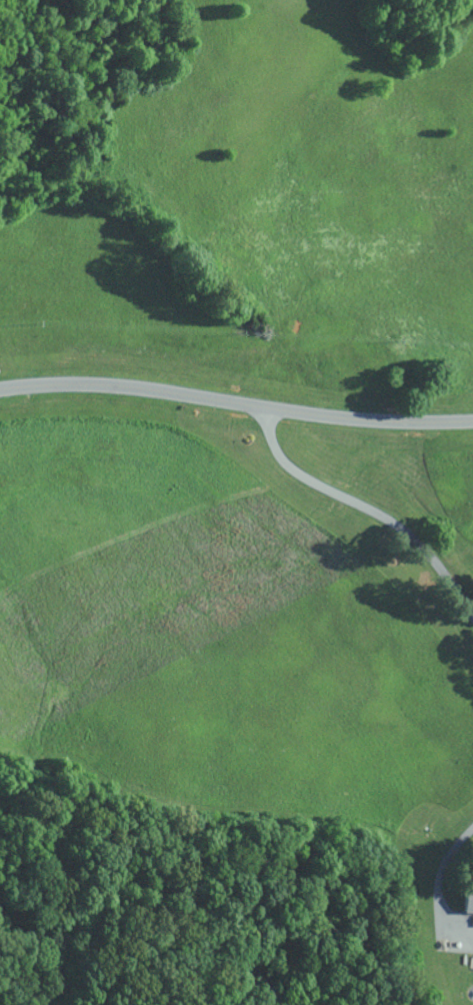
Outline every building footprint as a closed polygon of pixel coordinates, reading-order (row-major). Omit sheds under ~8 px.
[(461,891),(462,914),(472,913),(472,891),(461,891)]
